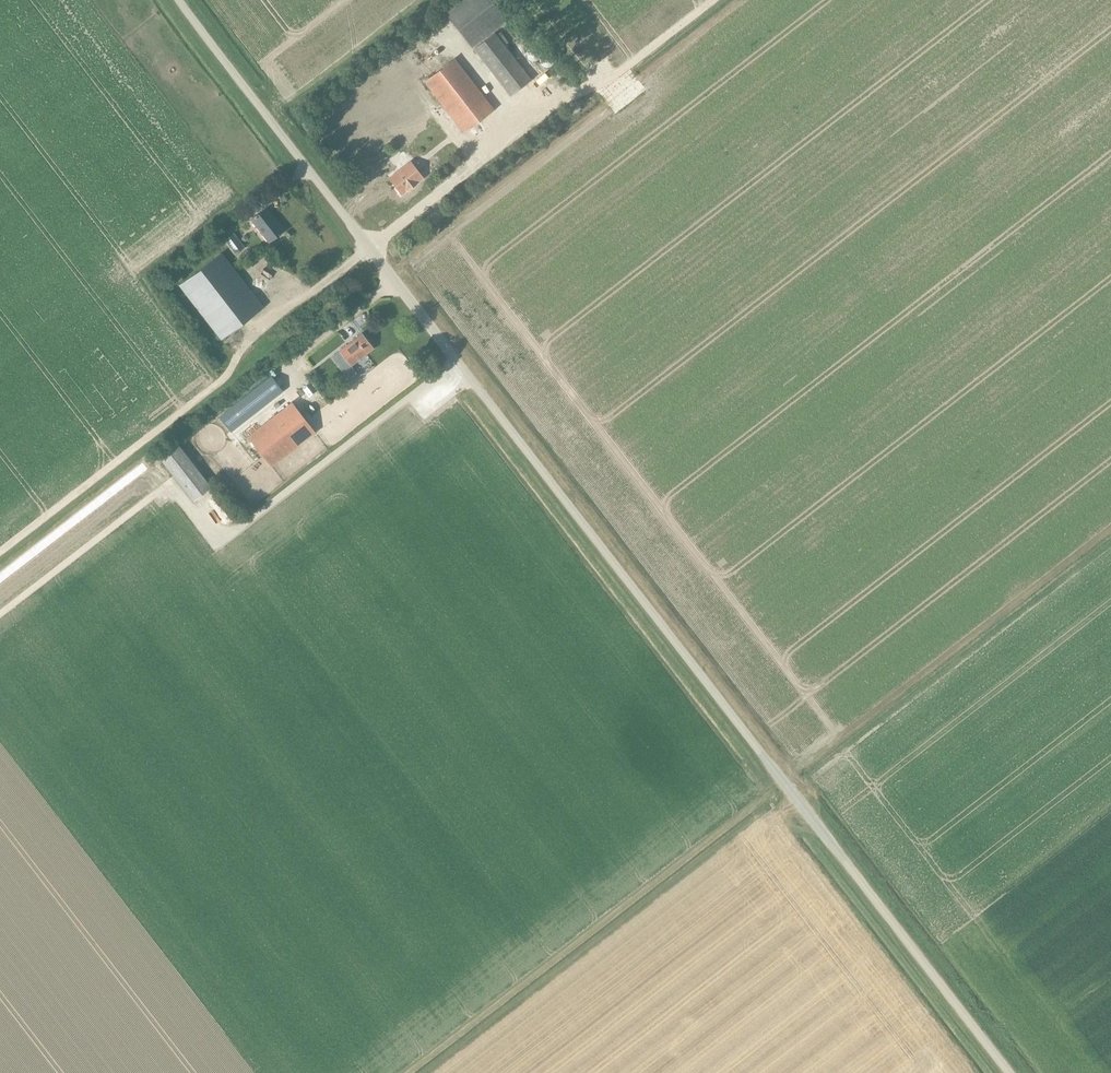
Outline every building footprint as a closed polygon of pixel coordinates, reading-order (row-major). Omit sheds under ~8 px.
[(505,20),(490,0),(457,0),(444,11),(472,46),(505,20)] [(515,17),(418,93),(453,138),(549,62),(515,17)] [(423,60),(433,69),(437,65),(427,56),(423,60)] [(606,76),(614,75),(613,68),(605,69),(606,76)] [(514,136),(520,144),(536,132),(530,123),(514,136)] [(401,194),(422,178),(410,162),(389,178),(401,194)] [(269,242),(284,231),(266,208),(251,219),(269,242)] [(233,233),(225,240),(235,254),(242,249),(235,241),(237,239),(233,233)] [(263,307),(221,253),(179,285),(221,339),(263,307)] [(351,366),(374,348),(362,333),(339,351),(351,366)] [(229,432),(282,391),(271,377),(218,418),(229,432)] [(236,438),(290,397),(285,391),(232,432),(236,438)] [(248,436),(271,466),(314,432),(291,403),(248,436)] [(177,444),(160,458),(193,501),(211,487),(177,444)]
